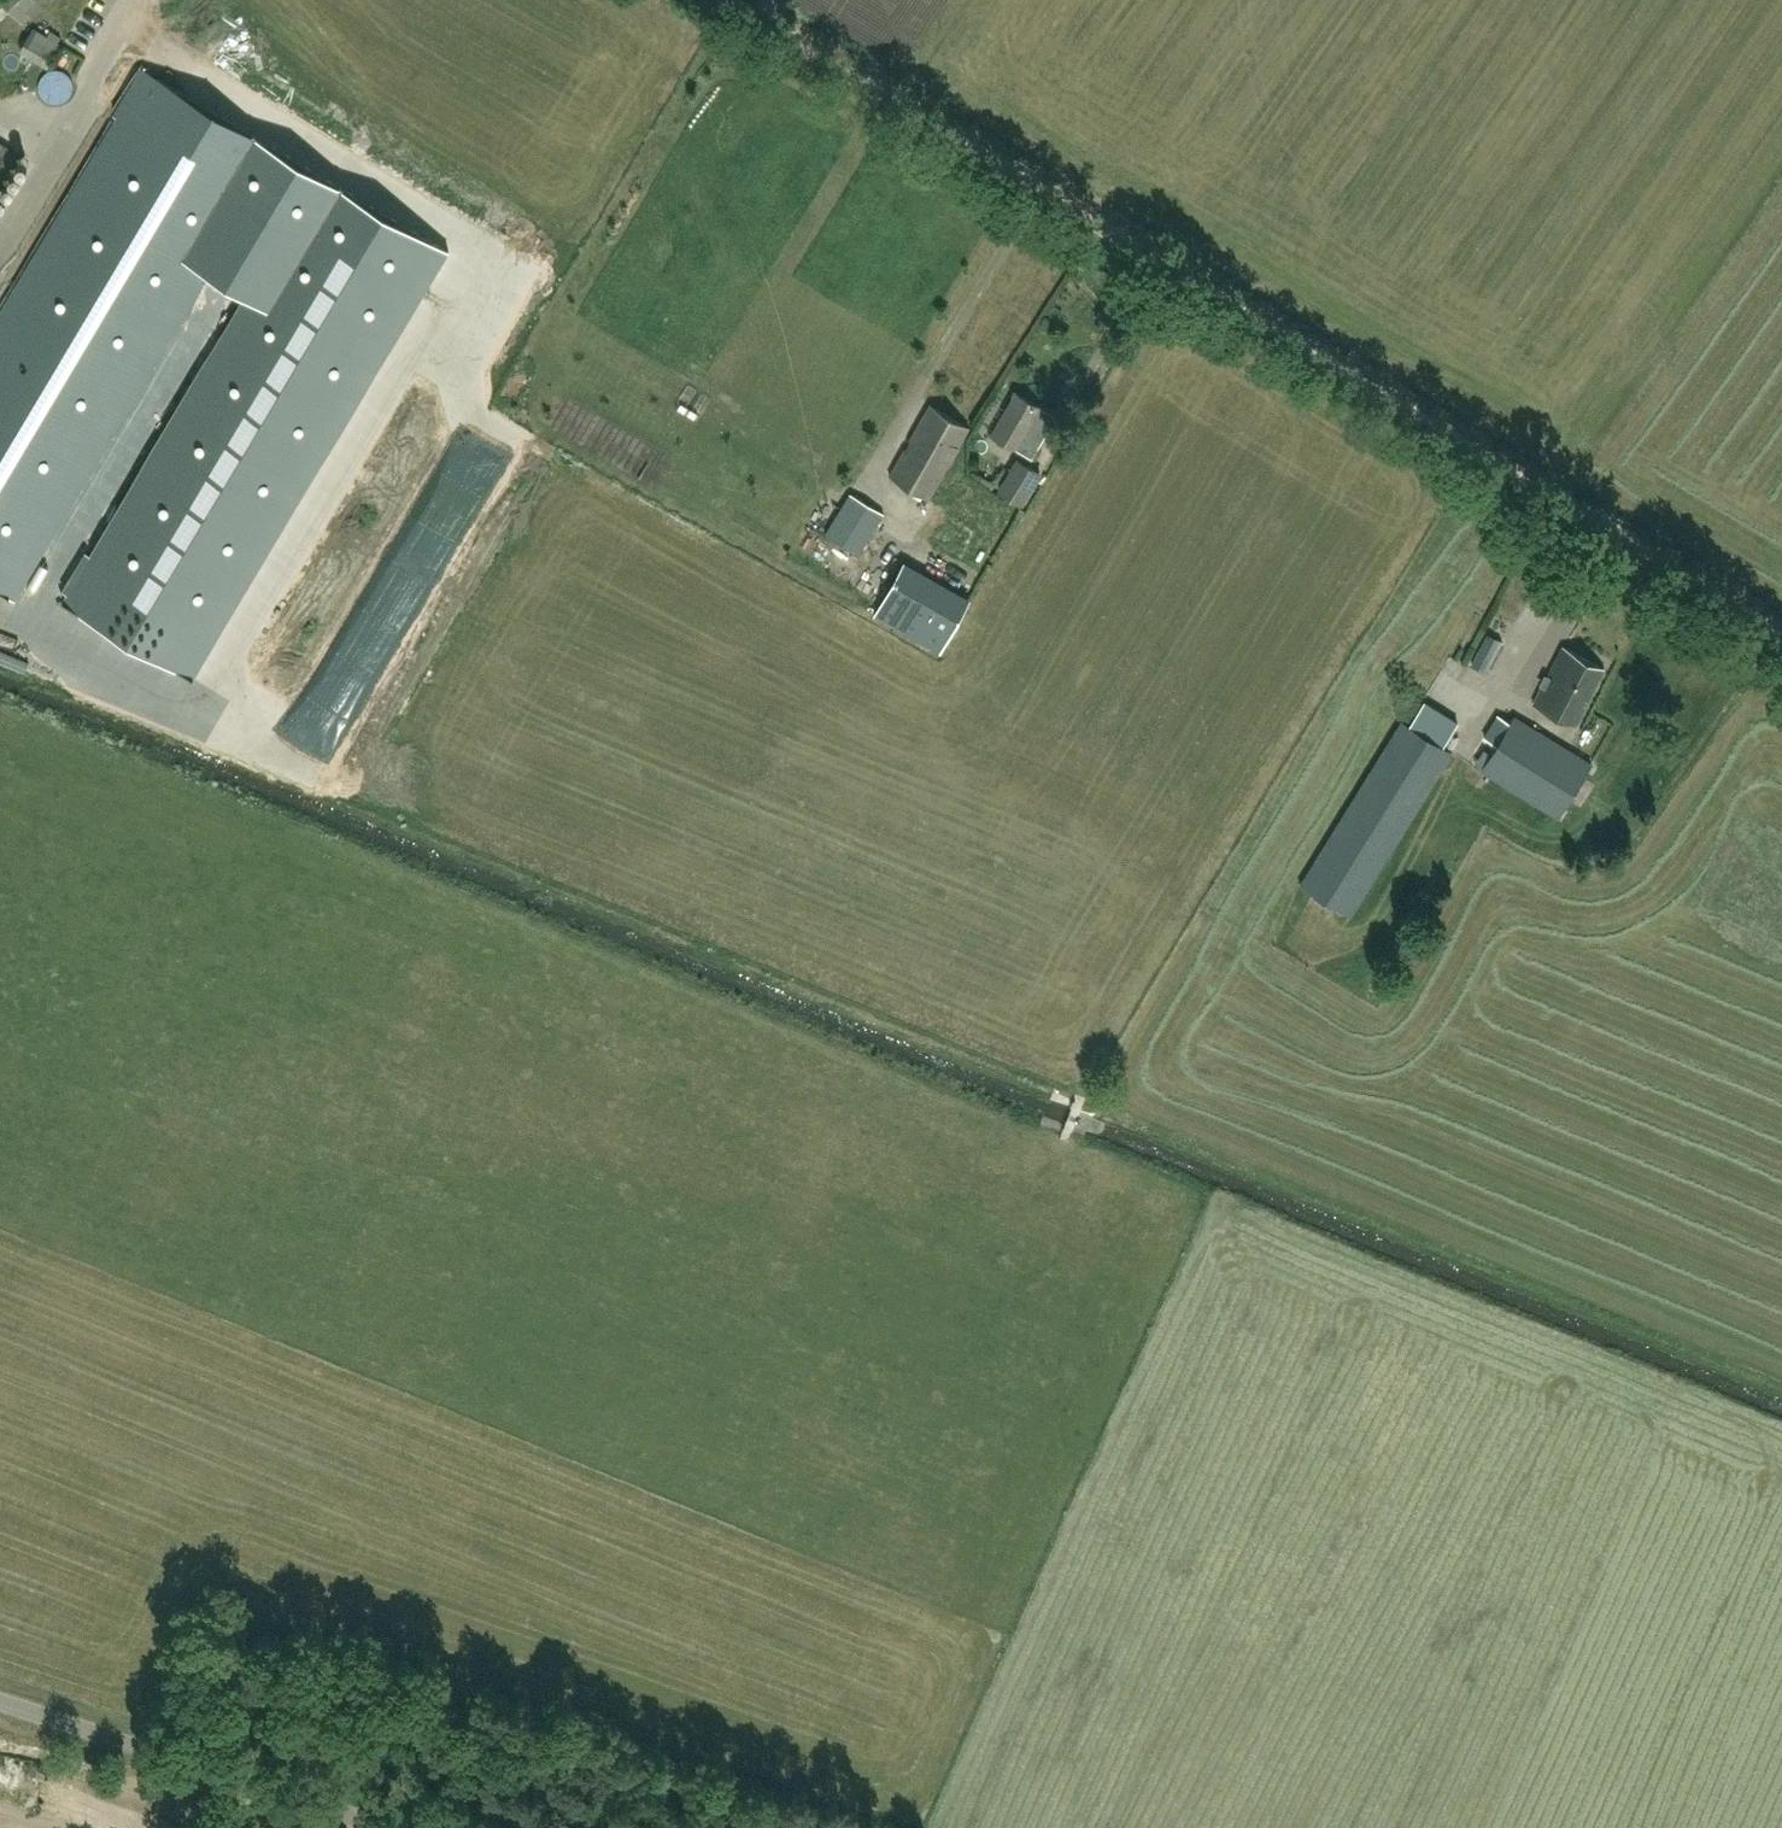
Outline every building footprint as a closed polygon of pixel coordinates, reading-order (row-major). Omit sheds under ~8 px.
[(45,0),(1,0),(24,22),(45,0)] [(49,68),(64,45),(34,26),(20,49),(49,68)] [(12,596),(112,428),(231,227),(271,250),(63,601),(191,677),(446,248),(277,148),(142,68),(117,110),(126,115),(0,327),(0,589),(12,596)] [(17,154),(0,142),(0,180),(17,154)] [(1035,457),(1050,429),(1057,416),(1041,408),(1043,405),(1017,391),(993,433),(1035,457)] [(929,499),(970,428),(930,405),(890,477),(929,499)] [(1023,508),(1043,475),(1018,460),(999,494),(1023,508)] [(860,555),(885,514),(850,492),(825,534),(860,555)] [(969,600),(904,564),(875,615),(940,651),(969,600)] [(1540,572),(1529,588),(1542,596),(1552,579),(1540,572)] [(1496,629),(1476,663),(1492,673),(1512,639),(1496,629)] [(1575,725),(1605,668),(1563,646),(1534,703),(1575,725)] [(209,725),(218,710),(204,702),(195,717),(209,725)] [(1558,818),(1592,763),(1516,716),(1512,723),(1498,715),(1484,737),(1498,746),(1482,770),(1558,818)] [(1351,916),(1453,752),(1403,721),(1301,885),(1351,916)]
